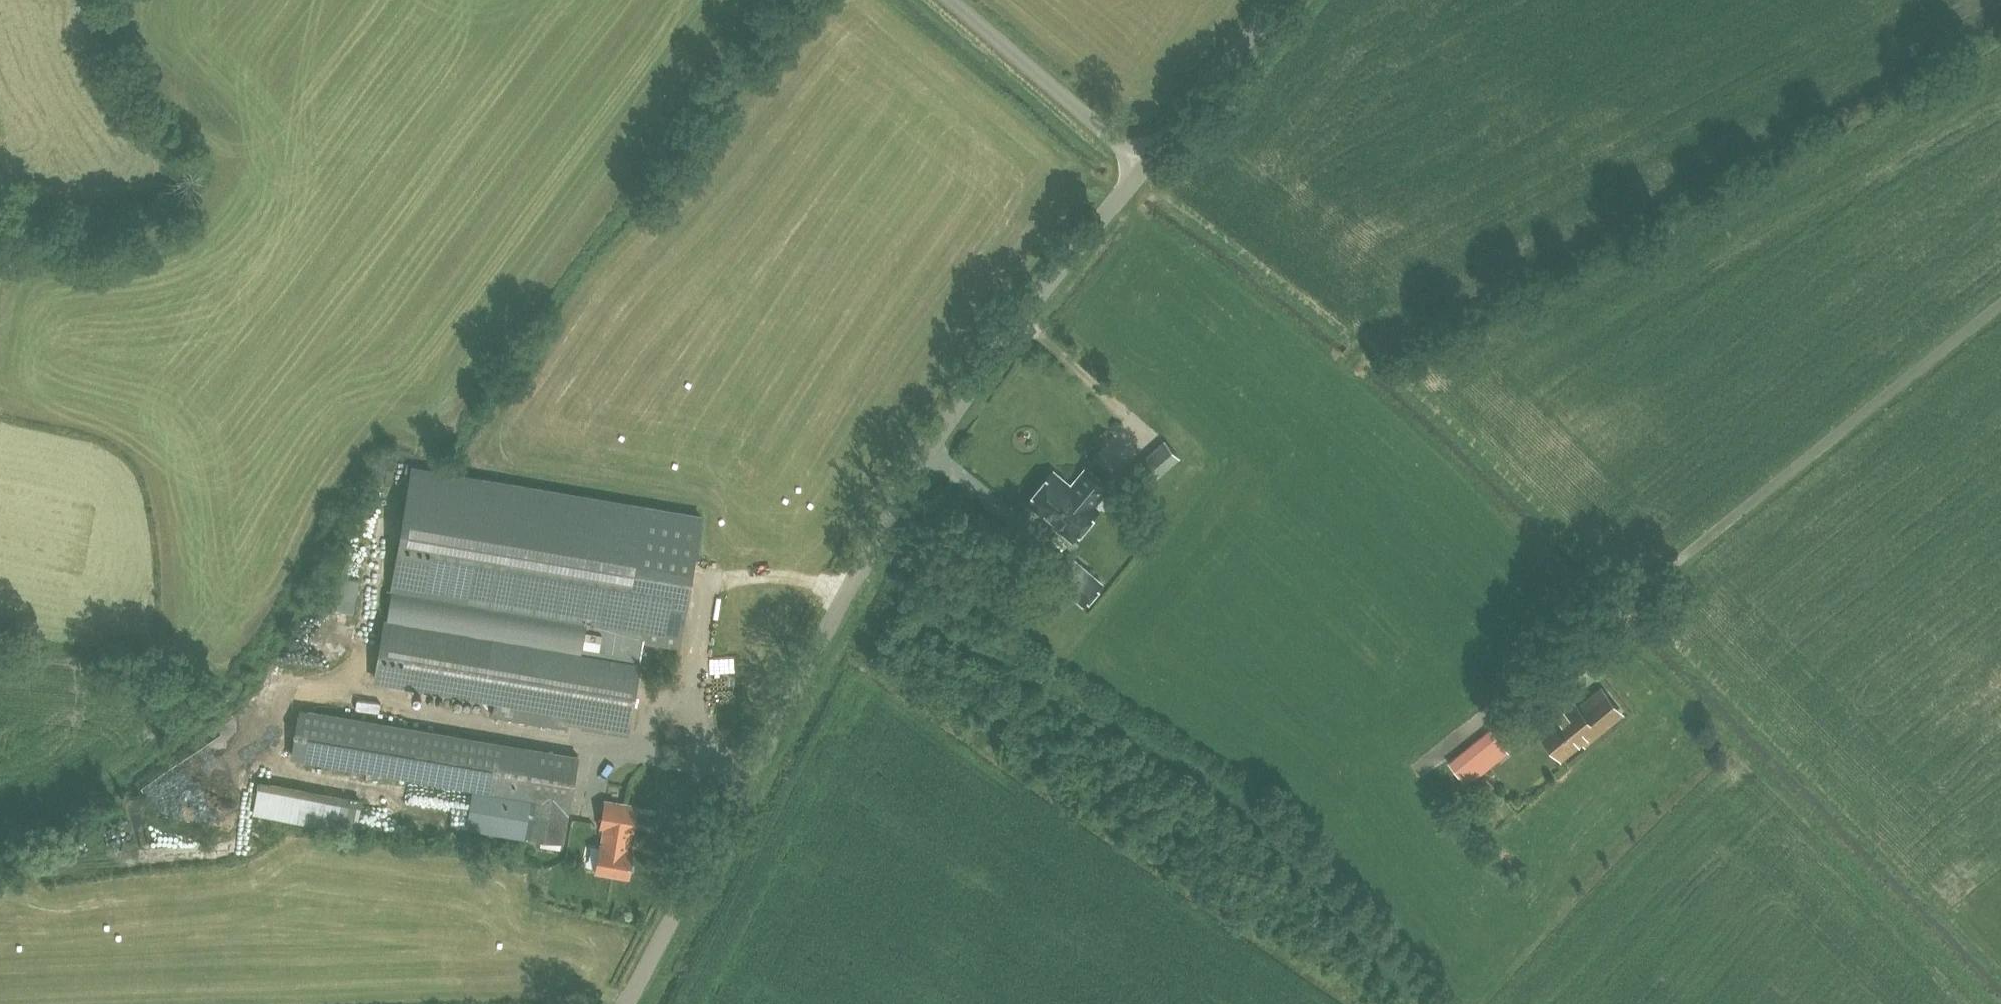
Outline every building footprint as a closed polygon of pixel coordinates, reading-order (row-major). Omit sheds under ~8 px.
[(1140,491),(1180,456),(1165,438),(1125,473),(1140,491)] [(1053,470),(1027,501),(1072,539),(1098,508),(1093,505),(1109,485),(1086,466),(1071,485),(1053,470)] [(411,469),(391,589),(392,589),(496,606),(491,636),(641,661),(644,642),(679,648),(694,559),(701,519),(516,487),(411,469)] [(1049,579),(1082,607),(1102,583),(1069,555),(1049,579)] [(335,575),(324,620),(342,625),(346,611),(361,615),(369,584),(335,575)] [(392,589),(387,617),(390,618),(491,636),(496,606),(392,589)] [(379,640),(373,680),(385,682),(408,686),(493,701),(491,715),(567,728),(568,723),(628,733),(641,661),(491,636),(390,618),(386,641),(379,640)] [(1585,742),(1621,712),(1601,688),(1578,707),(1570,697),(1549,714),(1552,718),(1539,729),(1560,755),(1581,738),(1585,742)] [(429,706),(427,715),(485,727),(487,719),(429,706)] [(411,779),(420,729),(301,709),(291,759),(411,779)] [(1490,727),(1448,760),(1466,783),(1508,751),(1490,727)] [(453,733),(420,729),(411,779),(444,784),(453,733)] [(537,747),(453,733),(444,784),(472,789),(528,798),(537,747)] [(528,798),(527,806),(569,813),(578,754),(537,747),(528,798)] [(264,787),(260,815),(346,827),(350,799),(264,787)] [(528,798),(472,789),(465,828),(522,837),(527,806),(528,798)] [(630,828),(633,828),(637,807),(605,801),(602,823),(605,823),(601,843),(596,869),(629,874),(633,849),(626,847),(630,828)] [(350,806),(348,821),(362,823),(364,807),(350,806)] [(569,813),(527,806),(522,837),(563,844),(569,813)]
